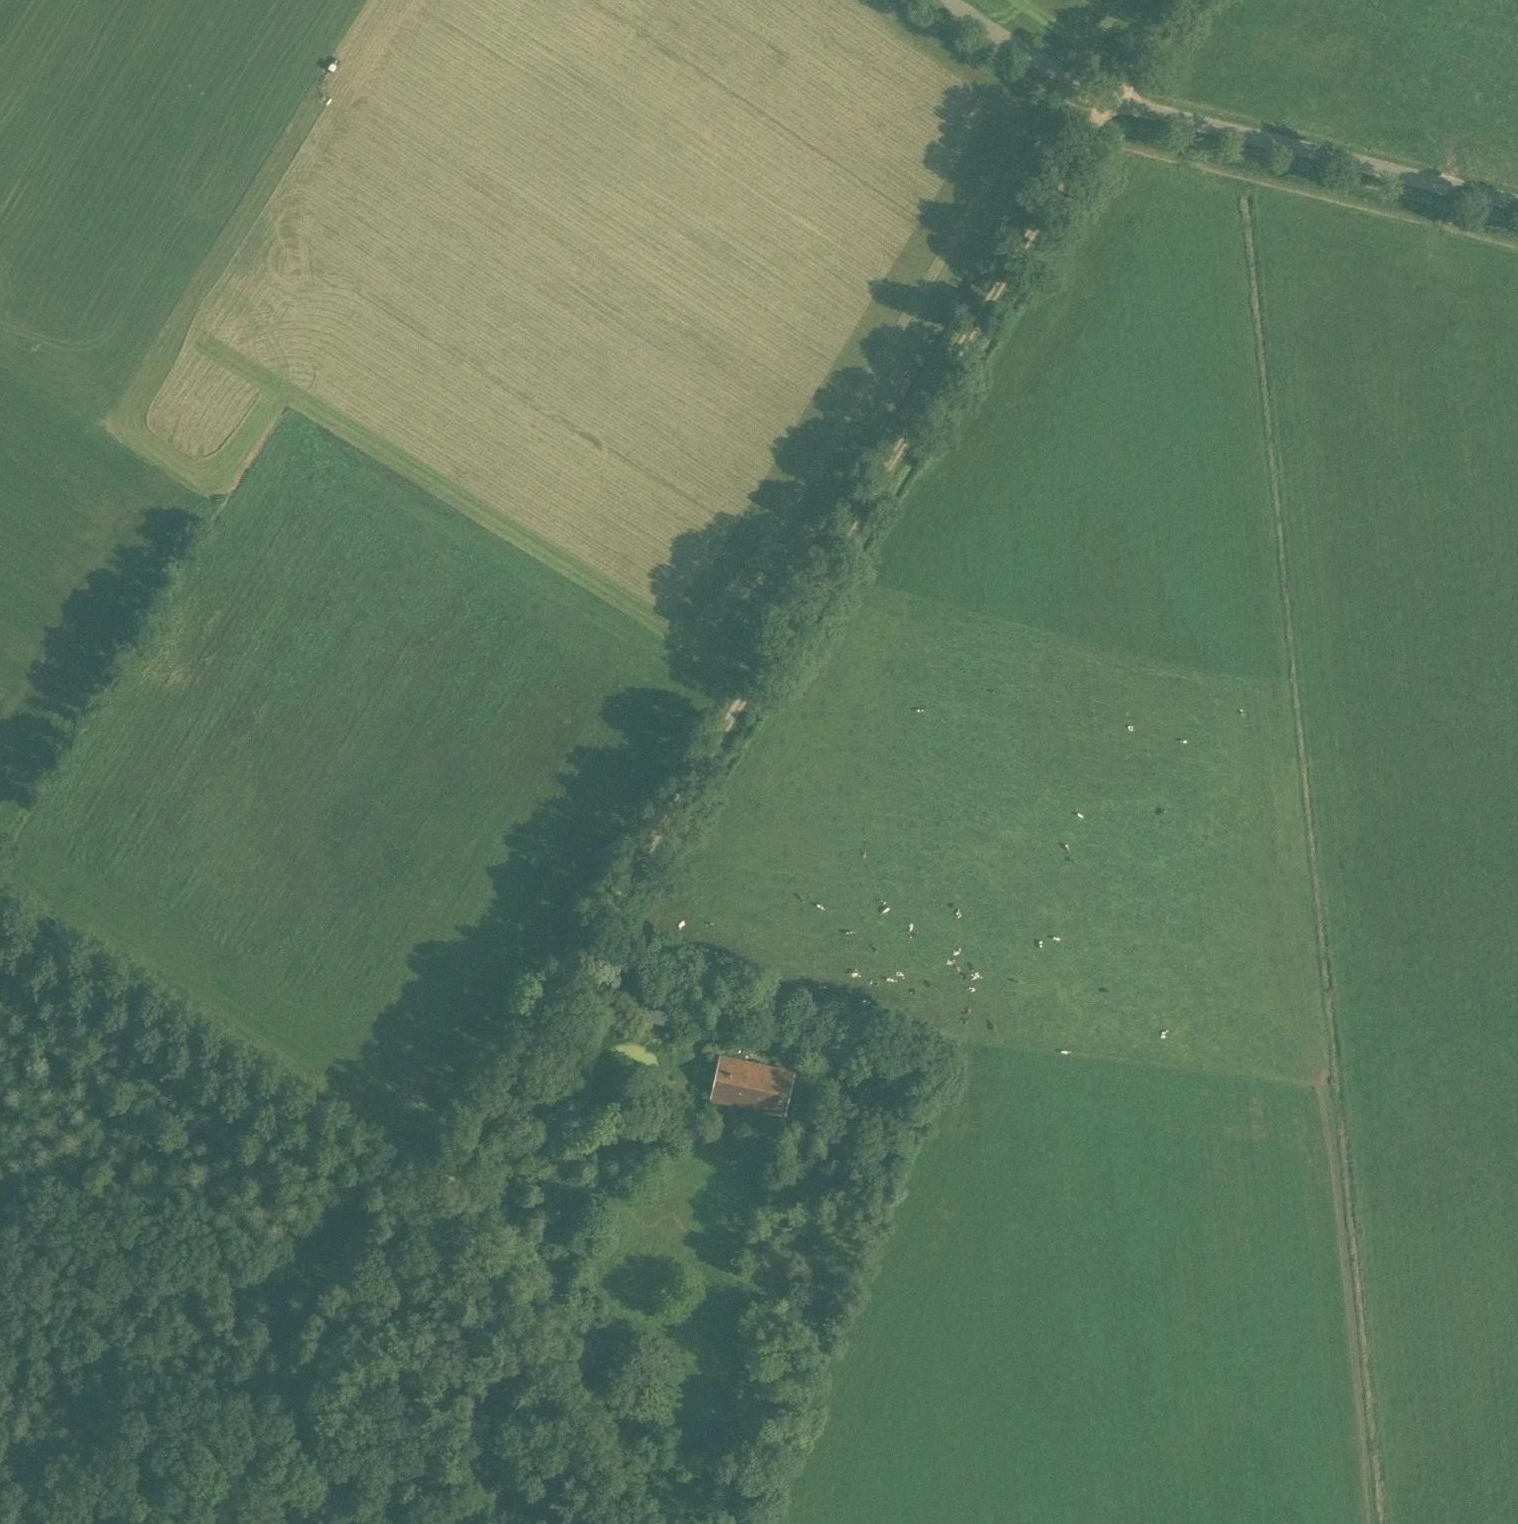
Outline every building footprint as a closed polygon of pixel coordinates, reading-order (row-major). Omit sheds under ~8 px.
[(677,1027),(681,1010),(634,999),(630,1016),(677,1027)] [(784,1116),(794,1073),(721,1056),(711,1100),(784,1116)]
